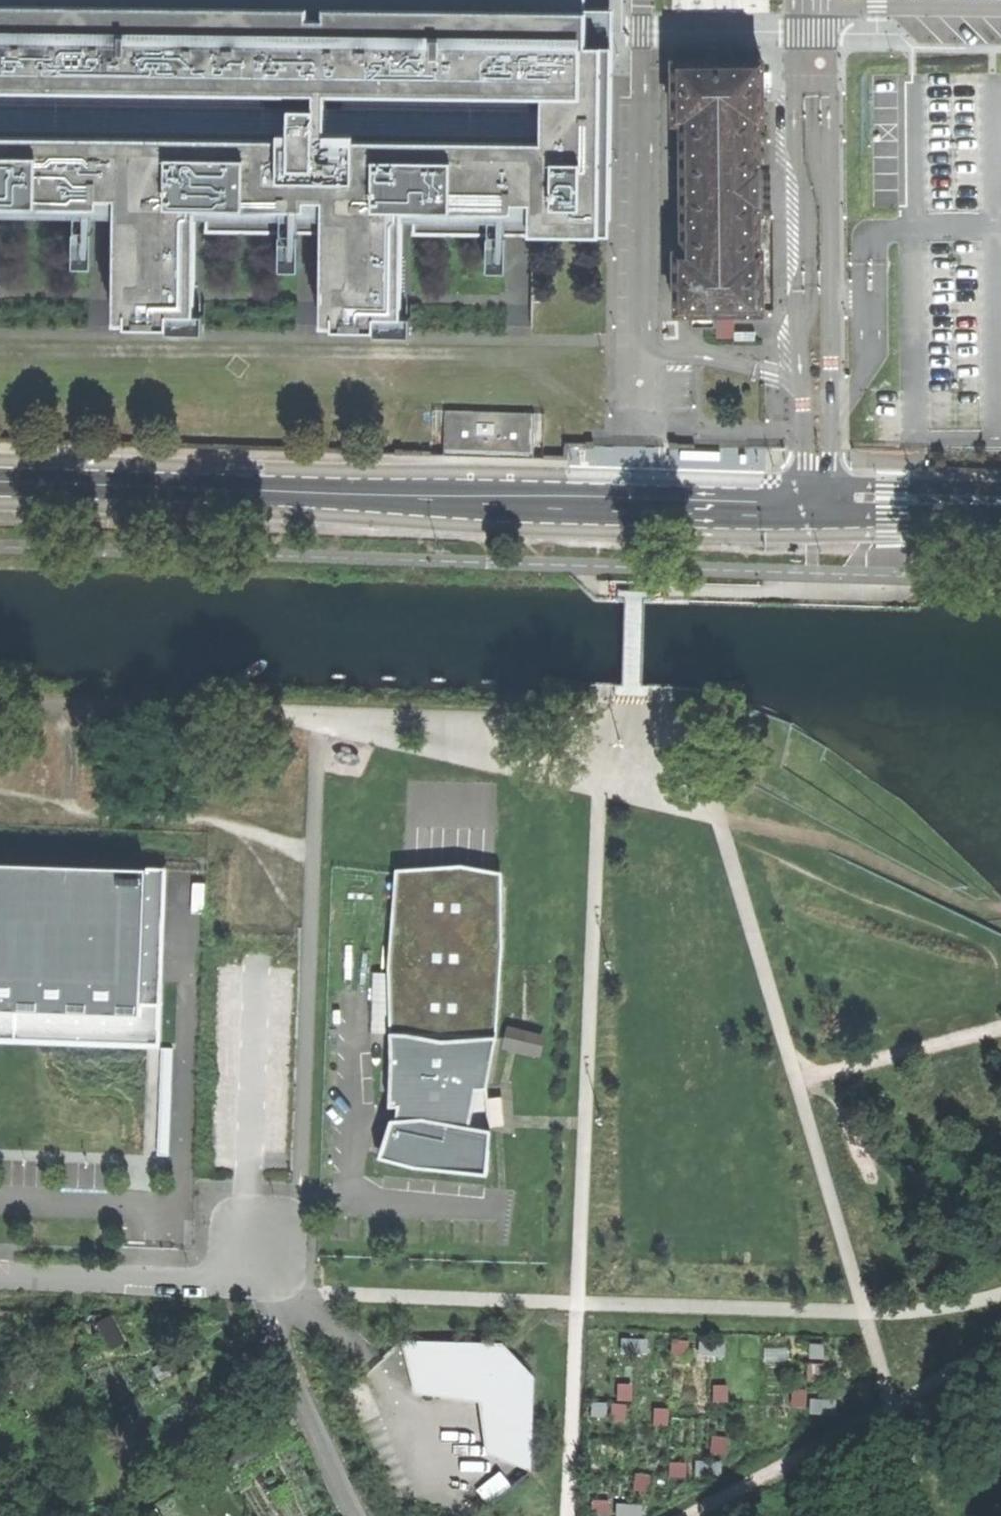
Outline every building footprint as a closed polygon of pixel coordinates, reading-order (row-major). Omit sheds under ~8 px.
[(115,206),(114,328),(167,329),(167,313),(195,313),(196,207),(322,208),(321,331),(374,331),(374,316),(401,316),(402,210),(595,211),(596,142),(557,142),(558,0),(0,0),(0,205),(115,206)] [(679,254),(679,315),(695,314),(695,328),(719,327),(719,314),(766,314),(766,254),(762,254),(761,203),(763,203),(764,176),(761,176),(760,125),(764,125),(764,65),(676,66),(677,126),(686,126),(685,162),(682,165),(682,213),(687,218),(687,254),(679,254)] [(73,230),(73,266),(92,266),(93,230),(73,230)] [(300,232),(280,232),(280,268),(299,268),(300,232)] [(508,235),(488,234),(487,271),(507,271),(508,235)] [(167,329),(167,332),(202,332),(203,313),(195,313),(167,313),(167,329)] [(374,331),(374,335),(409,335),(409,316),(401,316),(374,316),(374,331)] [(433,413),(432,452),(540,455),(541,416),(433,413)] [(167,866),(0,859),(0,1042),(148,1047),(160,1048),(167,868),(167,866)] [(496,1043),(503,928),(502,872),(466,864),(396,868),(389,947),(389,998),(389,1033),(389,1106),(399,1105),(398,1111),(396,1118),(391,1118),(377,1156),(409,1166),(487,1174),(490,1132),(491,1119),(487,1092),(489,1083),(496,1043)] [(509,1024),(503,1046),(541,1056),(546,1034),(509,1024)] [(169,1155),(173,1047),(162,1047),(158,1155),(169,1155)] [(505,1347),(396,1344),(413,1398),(476,1403),(488,1475),(533,1467),(528,1376),(505,1347)]
